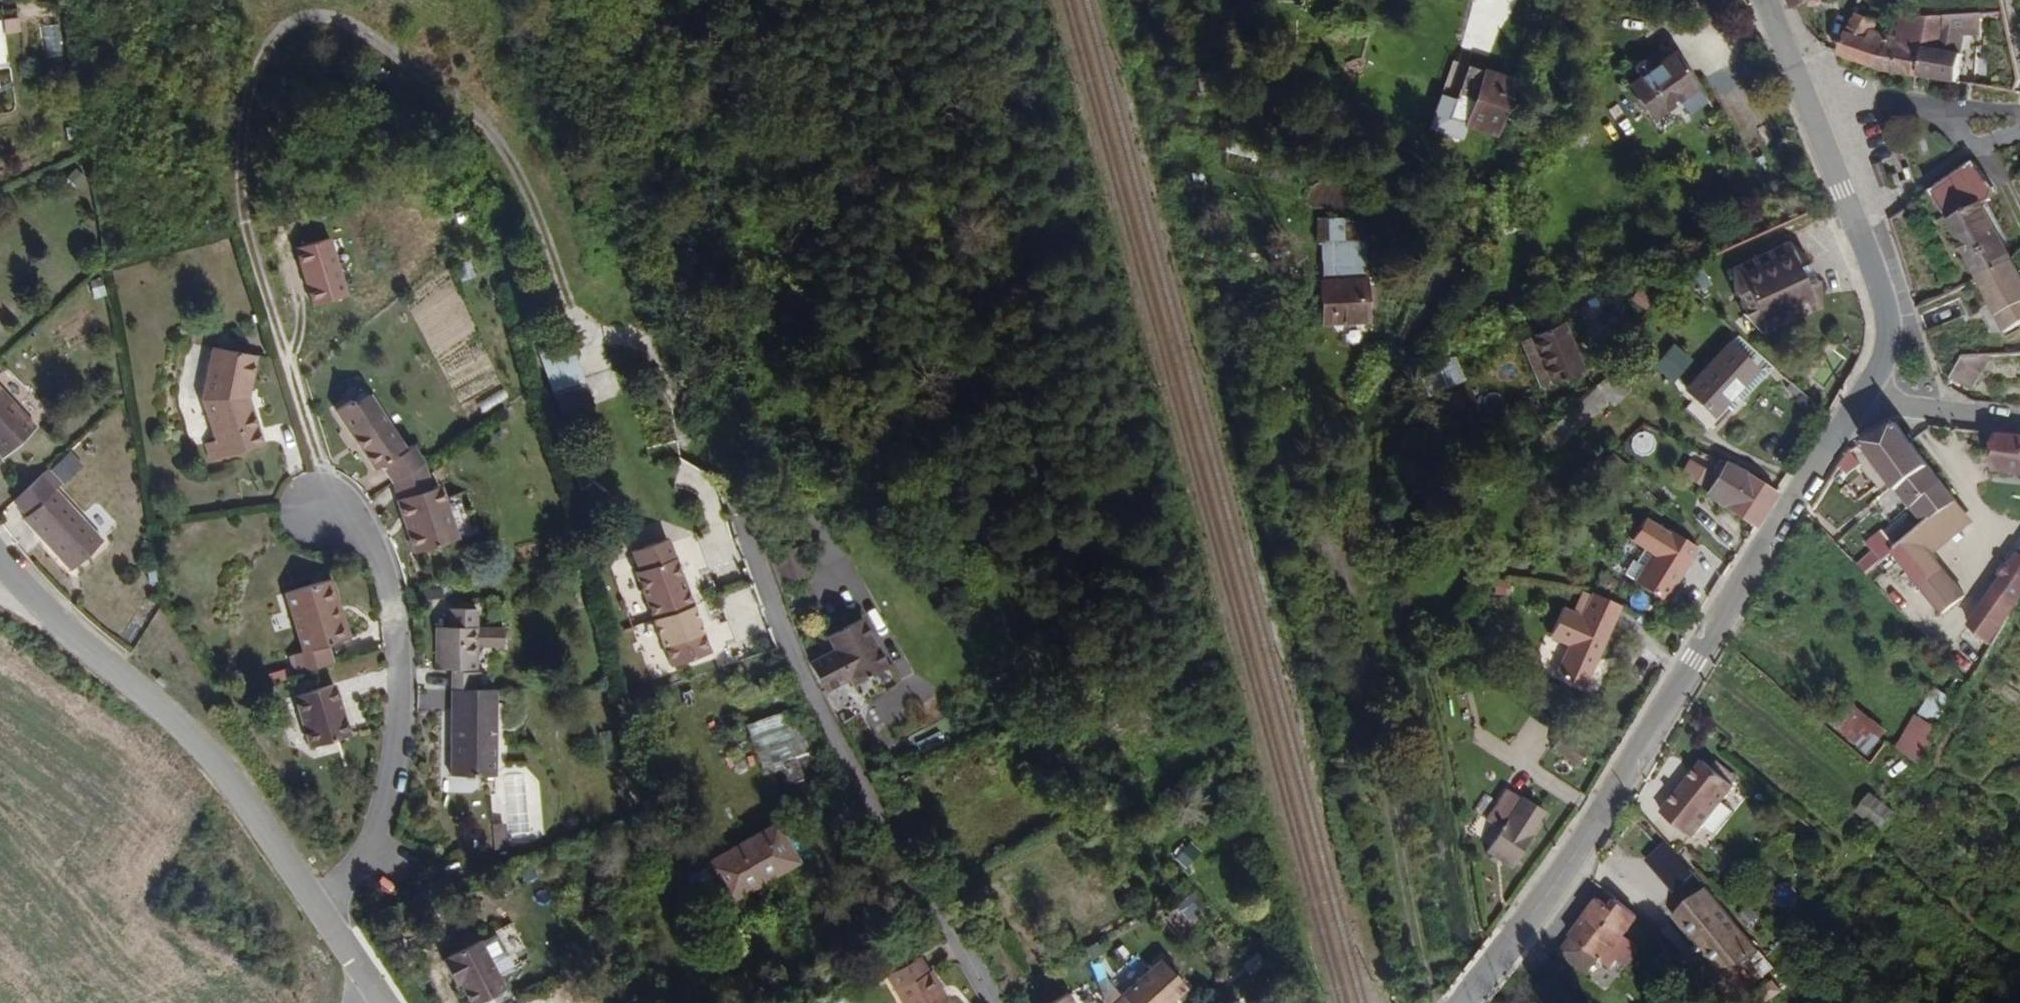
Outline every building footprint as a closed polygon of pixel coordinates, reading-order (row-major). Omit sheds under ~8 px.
[(1796,9),(1815,3),(1824,0),(1793,0),(1796,9)] [(1940,50),(1941,15),(1925,15),(1905,11),(1897,39),(1926,49),(1940,50)] [(1923,78),(1926,49),(1897,39),(1874,32),(1875,27),(1877,22),(1849,13),(1837,38),(1836,49),(1836,58),(1876,71),(1923,78)] [(1957,82),(1963,36),(1969,35),(1978,33),(1979,15),(1941,15),(1940,50),(1926,49),(1923,78),(1957,82)] [(1679,50),(1628,85),(1654,121),(1704,86),(1679,50)] [(1452,120),(1469,125),(1487,69),(1471,64),(1459,100),(1452,120)] [(1519,80),(1487,69),(1469,125),(1500,135),(1519,80)] [(1452,120),(1459,100),(1440,94),(1428,131),(1463,142),(1469,125),(1452,120)] [(2002,245),(1986,216),(1979,203),(1995,195),(1970,161),(1925,190),(1946,229),(1951,239),(1961,256),(1970,272),(1974,279),(2009,258),(2002,245)] [(1317,241),(1324,241),(1346,241),(1346,218),(1317,218),(1317,241)] [(328,238),(295,248),(314,307),(347,296),(328,238)] [(1324,241),(1324,277),(1371,277),(1371,241),(1346,241),(1324,241)] [(1782,321),(1818,306),(1817,299),(1815,286),(1815,276),(1806,282),(1804,283),(1800,273),(1796,264),(1806,259),(1792,242),(1788,241),(1732,267),(1733,293),(1738,292),(1747,309),(1735,320),(1751,336),(1758,328),(1762,330),(1782,321)] [(2009,258),(1974,279),(2001,332),(2019,322),(2019,278),(2009,258)] [(1815,276),(1806,259),(1796,264),(1800,273),(1804,283),(1806,282),(1815,276)] [(1371,277),(1324,277),(1324,326),(1371,326),(1371,277)] [(1587,369),(1565,323),(1534,338),(1555,383),(1587,369)] [(551,391),(583,380),(567,336),(536,347),(551,391)] [(1719,410),(1760,367),(1732,341),(1679,397),(1715,431),(1727,419),(1719,410)] [(1674,383),(1694,361),(1675,343),(1655,365),(1674,383)] [(263,445),(245,394),(253,358),(215,348),(201,399),(216,442),(207,446),(214,461),(263,445)] [(1970,387),(1992,352),(1961,353),(1948,376),(1970,387)] [(1448,388),(1465,380),(1456,357),(1438,364),(1448,388)] [(1596,420),(1619,399),(1604,383),(1582,404),(1596,420)] [(13,403),(0,389),(0,450),(5,455),(35,428),(13,403)] [(408,447),(371,393),(352,407),(348,402),(334,411),(375,470),(382,465),(395,483),(427,461),(414,443),(408,447)] [(1910,441),(1895,419),(1855,439),(1859,444),(1890,485),(1919,524),(1954,499),(1910,441)] [(1991,434),(1988,471),(2019,474),(2019,436),(1991,434)] [(900,460),(916,455),(912,444),(896,449),(900,460)] [(1847,474),(1859,467),(1847,452),(1839,463),(1847,474)] [(1721,505),(1732,487),(1743,470),(1728,460),(1706,495),(1721,505)] [(461,542),(445,488),(434,490),(427,461),(395,483),(393,484),(413,555),(461,542)] [(1776,490),(1743,470),(1732,487),(1768,510),(1779,492),(1776,490)] [(102,541),(75,509),(45,475),(16,500),(29,514),(26,517),(70,568),(102,541)] [(1768,510),(1732,487),(1721,505),(1754,525),(1758,527),(1768,510)] [(1931,554),(1971,521),(1954,499),(1919,524),(1911,532),(1931,554)] [(1637,583),(1666,601),(1699,548),(1647,515),(1631,541),(1654,555),(1637,583)] [(1864,543),(1870,549),(1854,563),(1863,573),(1889,550),(1893,547),(1879,531),(1864,543)] [(1953,604),(1965,596),(1951,577),(1940,564),(1931,554),(1911,532),(1893,547),(1889,550),(1908,574),(1939,616),(1953,604)] [(640,572),(635,573),(652,621),(669,668),(711,653),(694,606),(671,540),(633,553),(640,572)] [(812,573),(803,547),(777,556),(785,582),(812,573)] [(2019,594),(2019,555),(2013,550),(1998,573),(1992,581),(1982,596),(1970,614),(1962,627),(1972,634),(1987,643),(1993,634),(2019,594)] [(349,640),(338,604),(341,603),(332,578),(286,592),(305,652),(298,654),(303,671),(333,661),(328,647),(349,640)] [(1589,688),(1622,605),(1593,593),(1583,616),(1565,609),(1553,637),(1572,645),(1560,676),(1589,688)] [(449,668),(450,689),(451,689),(481,688),(480,645),(480,626),(480,609),(447,609),(447,627),(436,627),(437,669),(449,668)] [(895,667),(872,625),(866,616),(846,627),(828,637),(834,648),(808,663),(827,696),(860,678),(864,684),(895,667)] [(480,626),(480,645),(506,645),(506,626),(480,626)] [(347,672),(306,686),(323,737),(364,724),(347,672)] [(1936,723),(1952,698),(1933,687),(1918,711),(1936,723)] [(477,691),(451,690),(450,776),(497,776),(498,691),(477,691)] [(1888,731),(1847,698),(1827,723),(1868,756),(1888,731)] [(1934,725),(1915,713),(1894,746),(1913,758),(1934,725)] [(1551,748),(1575,767),(1589,750),(1565,730),(1551,748)] [(1708,817),(1732,783),(1731,782),(1708,766),(1698,759),(1674,793),(1659,811),(1690,838),(1708,817)] [(1736,775),(1713,759),(1708,766),(1731,782),(1736,775)] [(1546,815),(1508,788),(1486,820),(1500,830),(1509,818),(1529,836),(1546,815)] [(1897,817),(1870,798),(1857,816),(1883,836),(1897,817)] [(1508,865),(1529,836),(1509,818),(1500,830),(1487,848),(1508,865)] [(782,822),(709,859),(730,900),(803,864),(782,822)] [(1676,895),(1691,878),(1646,837),(1609,878),(1626,893),(1647,870),(1676,895)] [(1215,862),(1203,841),(1185,853),(1198,872),(1215,862)] [(1754,951),(1703,887),(1686,900),(1668,915),(1702,958),(1719,979),(1754,951)] [(1624,935),(1637,919),(1609,896),(1603,904),(1596,898),(1555,949),(1590,978),(1600,965),(1606,970),(1615,959),(1624,967),(1640,948),(1624,935)] [(513,988),(486,944),(451,965),(474,1002),(489,1002),(513,988)] [(887,976),(903,1002),(952,1002),(922,955),(887,976)] [(1188,982),(1168,959),(1126,995),(1127,997),(1120,1002),(1165,1002),(1188,982)] [(1605,987),(1600,978),(1591,984),(1596,992),(1605,987)] [(1192,988),(1188,982),(1165,1002),(1174,1002),(1192,988)] [(1051,1002),(1072,1002),(1065,992),(1051,1002)]
